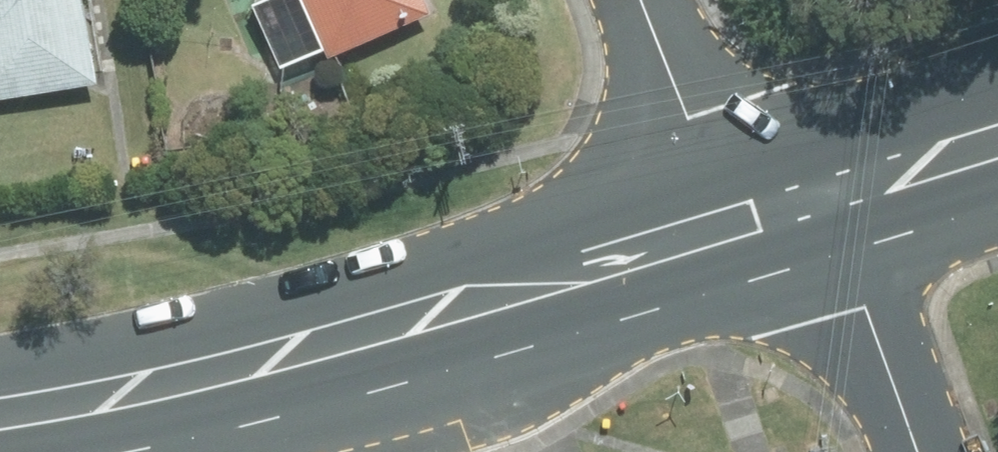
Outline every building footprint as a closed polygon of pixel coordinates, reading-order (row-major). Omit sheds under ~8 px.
[(101,0),(0,0),(0,98),(113,82),(101,0)] [(442,10),(438,0),(311,0),(333,54),(442,10)]
